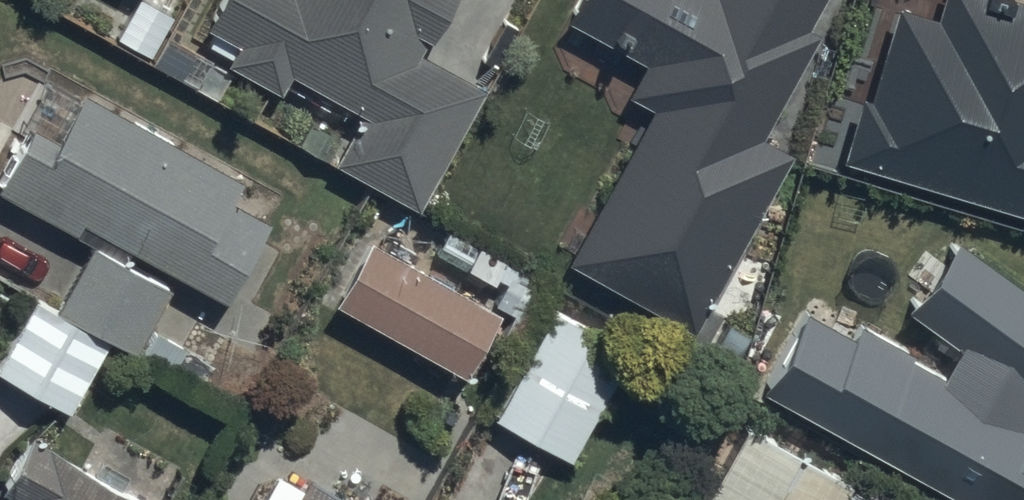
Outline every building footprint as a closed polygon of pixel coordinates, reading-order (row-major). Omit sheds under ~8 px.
[(200,16),(359,102),(333,149),(421,196),(486,78),(411,37),(431,0),(209,0),(200,16)] [(562,251),(692,322),(792,142),(754,121),(821,0),(573,0),(570,5),(668,59),(562,251)] [(1023,205),(1023,0),(889,0),(843,148),(1023,205)] [(0,170),(229,288),(268,213),(228,193),(239,172),(76,89),(56,126),(30,113),(0,170)] [(332,294),(463,365),(497,303),(366,232),(332,294)] [(54,296),(132,341),(165,289),(85,243),(54,296)] [(959,246),(910,314),(962,353),(947,381),(913,364),(916,359),(865,330),(857,343),(812,316),(767,397),(957,499),(1023,499),(1023,293),(959,246)] [(70,403),(107,334),(29,292),(0,346),(0,366),(70,403)] [(549,306),(493,410),(568,455),(627,347),(549,306)] [(736,417),(690,499),(886,499),(736,417)] [(169,499),(35,424),(0,486),(0,499),(169,499)] [(300,469),(283,499),(355,499),(300,469)]
